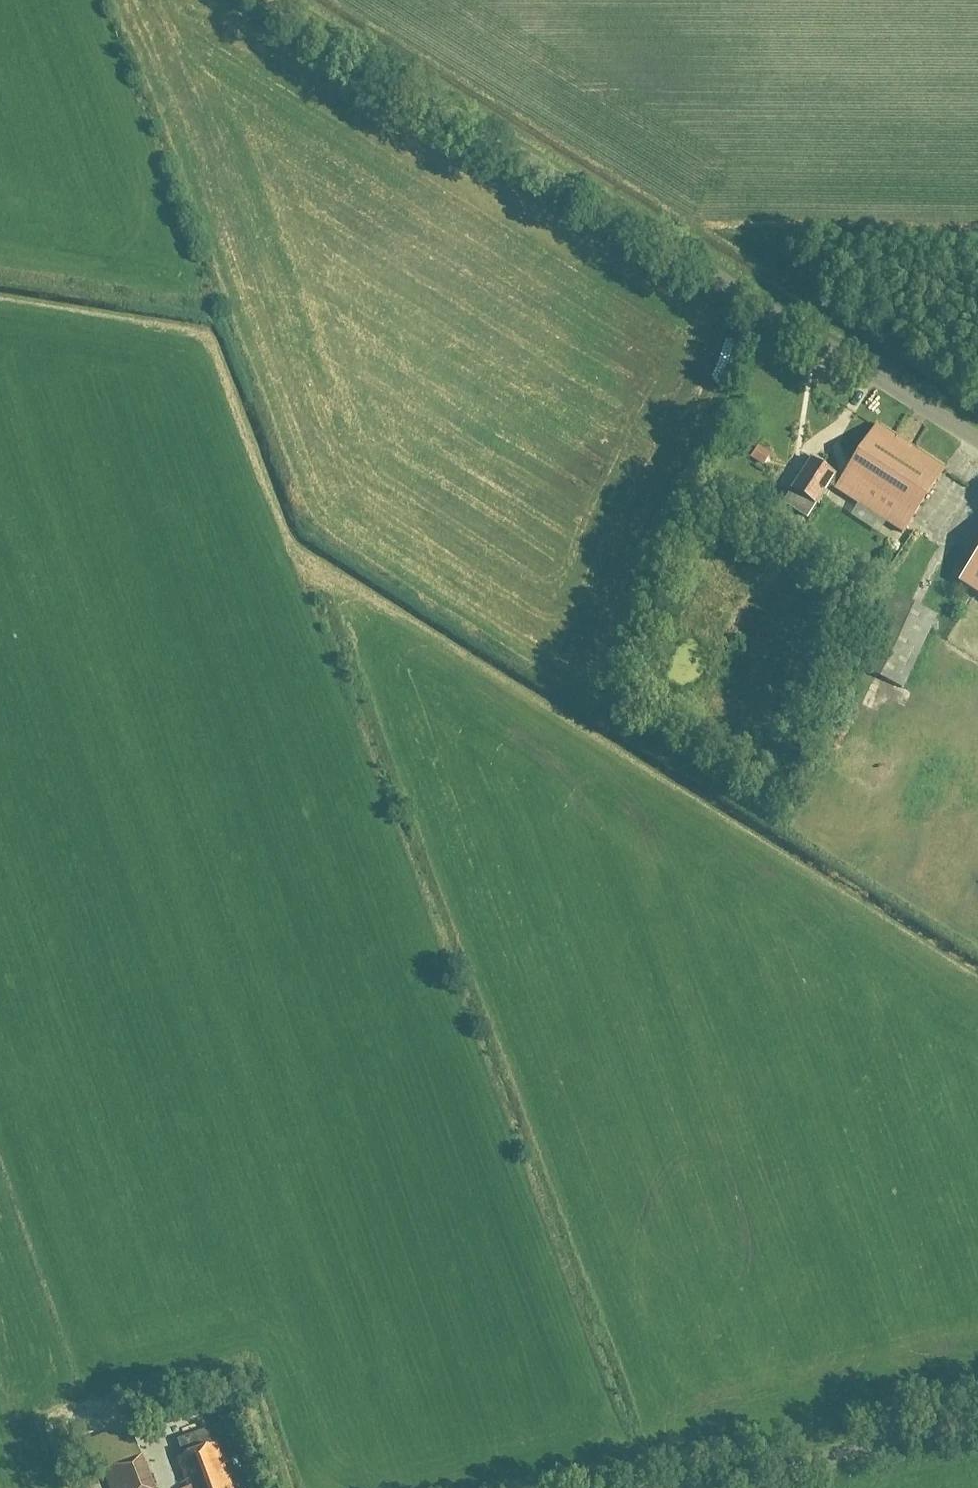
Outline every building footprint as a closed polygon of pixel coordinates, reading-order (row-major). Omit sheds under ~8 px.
[(811,461),(792,491),(816,507),(829,485),(901,532),(942,469),(879,427),(843,481),(811,461)] [(941,520),(927,523),(930,537),(944,534),(941,520)] [(957,583),(977,596),(977,551),(957,583)] [(859,668),(903,688),(936,616),(893,596),(859,668)] [(84,1444),(98,1480),(106,1477),(110,1487),(153,1487),(128,1426),(84,1444)] [(189,1487),(232,1487),(216,1444),(178,1458),(189,1487)]
